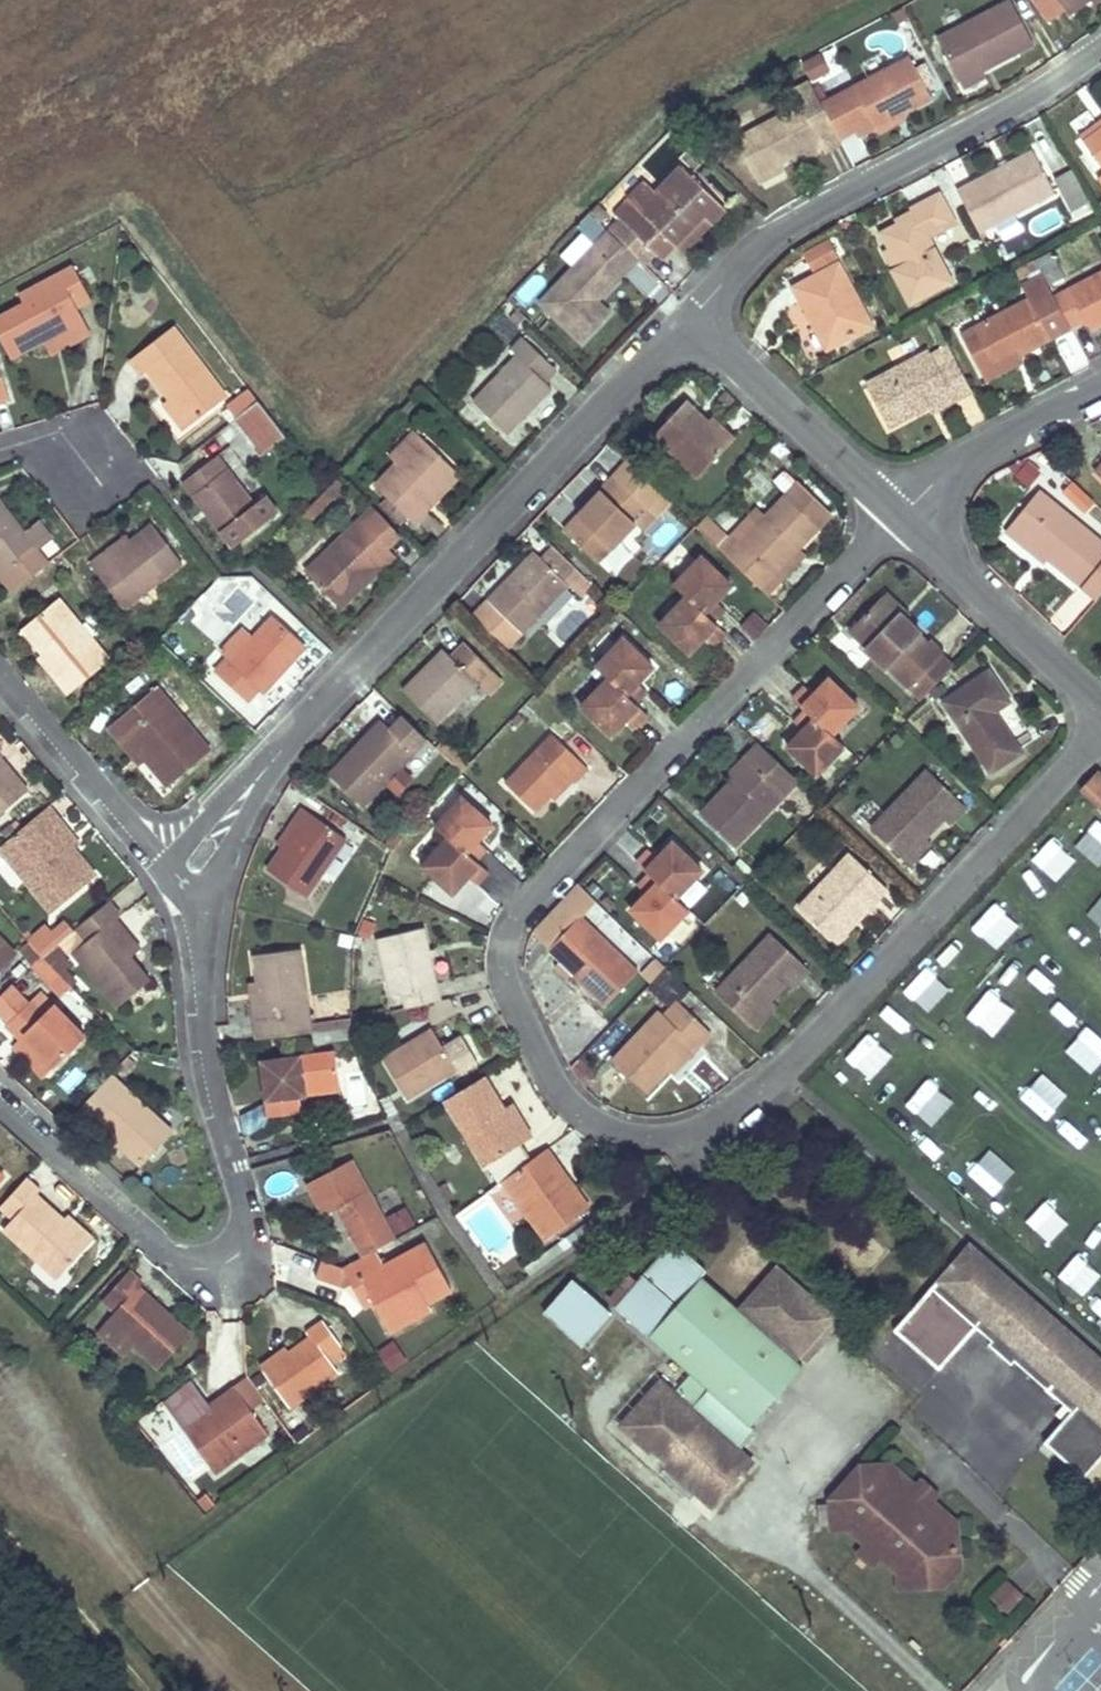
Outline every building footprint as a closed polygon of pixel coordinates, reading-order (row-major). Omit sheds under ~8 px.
[(936,35),(959,81),(979,71),(1032,44),(1010,0),(1005,0),(936,35)] [(1049,27),(1066,14),(1055,0),(1029,0),(1049,27)] [(1066,14),(1085,0),(1055,0),(1066,14)] [(903,57),(818,104),(837,140),(852,131),(867,122),(871,129),(926,98),(903,57)] [(979,71),(959,81),(963,88),(983,77),(979,71)] [(815,98),(736,139),(757,178),(782,166),(805,153),(809,159),(824,152),(825,154),(840,146),(837,140),(818,104),(815,98)] [(867,122),(852,131),(855,137),(871,129),(867,122)] [(1078,139),(1083,146),(1100,132),(1100,122),(1078,139)] [(1083,146),(1100,170),(1100,132),(1083,146)] [(1031,157),(953,196),(974,237),(1052,198),(1031,157)] [(1051,176),(1074,211),(1091,199),(1068,165),(1051,176)] [(628,200),(616,213),(661,258),(675,244),(704,215),(710,222),(725,207),(683,166),(656,194),(639,211),(628,200)] [(782,166),(757,178),(760,185),(786,172),(782,166)] [(644,183),(628,200),(639,211),(656,194),(644,183)] [(936,197),(908,211),(912,218),(893,228),(878,235),(885,249),(895,270),(888,274),(904,306),(947,284),(925,241),(951,227),(936,197)] [(912,218),(908,211),(889,221),(893,228),(912,218)] [(704,215),(675,244),(682,251),(710,222),(704,215)] [(637,258),(608,230),(539,301),(581,341),(609,311),(597,300),(637,258)] [(895,270),(885,249),(878,253),(888,274),(895,270)] [(1059,280),(1045,256),(1029,264),(1042,289),(1059,280)] [(835,264),(788,288),(796,305),(803,301),(828,350),(868,329),(835,264)] [(0,317),(0,338),(11,358),(43,341),(48,339),(44,332),(53,327),(57,334),(83,321),(77,309),(92,302),(74,267),(33,288),(37,297),(24,304),(0,317)] [(1048,300),(1066,333),(1084,324),(1089,333),(1100,326),(1100,270),(1048,300)] [(37,297),(33,288),(19,295),(24,304),(37,297)] [(1044,293),(971,330),(989,365),(1014,352),(1017,359),(1066,333),(1048,300),(1044,293)] [(44,332),(48,339),(43,341),(47,349),(88,329),(83,321),(57,334),(53,327),(44,332)] [(174,326),(130,359),(143,376),(149,371),(170,398),(190,425),(227,398),(174,326)] [(555,369),(523,338),(512,350),(517,355),(473,401),(506,433),(550,388),(545,382),(555,369)] [(1014,352),(989,365),(993,372),(1017,359),(1014,352)] [(923,355),(860,387),(883,430),(923,410),(945,399),(949,407),(968,397),(951,364),(932,374),(923,355)] [(9,400),(0,371),(0,403),(9,400)] [(185,429),(190,425),(170,398),(165,401),(185,429)] [(945,399),(923,410),(927,418),(949,407),(945,399)] [(711,424),(686,400),(653,435),(697,477),(735,437),(715,419),(711,424)] [(285,436),(258,402),(235,419),(262,454),(285,436)] [(457,472),(422,438),(377,486),(414,524),(429,510),(424,505),(457,472)] [(219,456),(185,481),(202,504),(207,499),(217,513),(212,516),(235,548),(280,513),(267,496),(256,505),(219,456)] [(1079,515),(1094,497),(1061,470),(1046,488),(1079,515)] [(457,472),(424,505),(429,510),(462,476),(457,472)] [(650,508),(616,476),(564,528),(598,561),(650,508)] [(801,481),(788,495),(821,526),(833,513),(801,481)] [(1005,526),(1021,540),(1025,536),(1047,556),(1092,597),(1100,588),(1100,542),(1041,487),(1005,526)] [(788,495),(730,555),(764,586),(800,548),(821,526),(788,495)] [(207,499),(202,504),(212,516),(217,513),(207,499)] [(0,500),(0,564),(17,587),(48,565),(0,500)] [(375,507),(306,571),(335,603),(363,577),(366,581),(393,556),(386,547),(400,535),(375,507)] [(106,551),(93,563),(125,605),(179,565),(151,529),(112,558),(106,551)] [(1025,536),(1021,540),(1043,562),(1047,556),(1025,536)] [(576,568),(552,545),(541,557),(517,583),(511,577),(489,600),(522,634),(569,584),(565,581),(576,568)] [(806,554),(800,548),(764,586),(771,592),(806,554)] [(535,551),(511,577),(517,583),(541,557),(535,551)] [(702,556),(675,585),(687,597),(662,624),(692,652),(707,636),(715,643),(724,633),(713,622),(725,609),(713,598),(729,581),(702,556)] [(0,564),(0,584),(8,594),(17,587),(0,564)] [(363,577),(335,603),(339,607),(366,581),(363,577)] [(883,592),(907,614),(912,609),(889,587),(883,592)] [(883,592),(852,625),(913,683),(914,682),(924,692),(939,677),(929,667),(943,652),(947,648),(933,634),(931,637),(907,614),(883,592)] [(61,597),(29,622),(39,637),(35,642),(52,663),(49,667),(68,692),(111,659),(61,597)] [(227,655),(214,668),(245,698),(257,686),(261,690),(303,646),(271,617),(230,659),(227,655)] [(29,622),(22,627),(35,642),(39,637),(29,622)] [(625,637),(598,666),(611,678),(585,706),(614,733),(629,716),(638,725),(648,714),(636,703),(648,691),(637,680),(653,663),(625,637)] [(425,666),(403,689),(438,722),(489,667),(464,643),(451,656),(448,653),(429,671),(425,666)] [(443,648),(425,666),(429,671),(448,653),(443,648)] [(954,662),(943,652),(929,667),(939,677),(954,662)] [(991,666),(945,696),(993,768),(1025,747),(998,704),(1010,695),(991,666)] [(806,682),(792,696),(803,705),(793,716),(803,725),(788,741),(818,769),(846,740),(835,728),(860,702),(831,674),(815,691),(806,682)] [(157,687),(109,727),(122,743),(128,738),(148,762),(169,787),(211,751),(157,687)] [(358,743),(330,773),(364,806),(427,739),(401,714),(390,726),(387,723),(362,748),(358,743)] [(381,718),(358,743),(362,748),(387,723),(381,718)] [(553,732),(505,781),(535,810),(552,794),(569,776),(574,781),(588,766),(553,732)] [(798,773),(758,735),(746,748),(752,755),(735,772),(702,807),(736,838),(798,773)] [(128,738),(122,743),(142,767),(148,762),(128,738)] [(746,748),(729,766),(735,772),(752,755),(746,748)] [(29,790),(0,755),(0,813),(29,790)] [(931,763),(873,821),(908,853),(929,832),(948,812),(953,816),(968,800),(931,763)] [(1100,770),(1082,789),(1100,807),(1100,771),(1100,770)] [(569,776),(552,794),(557,799),(574,781),(569,776)] [(462,795),(435,825),(449,837),(424,865),(455,893),(471,876),(480,884),(491,872),(479,862),(490,849),(480,840),(494,824),(462,795)] [(50,806),(0,848),(54,913),(97,875),(75,849),(54,824),(61,819),(50,806)] [(346,838),(302,808),(292,822),(298,826),(268,869),(306,896),(346,838)] [(61,819),(54,824),(75,849),(81,844),(61,819)] [(933,836),(929,832),(908,853),(912,858),(933,836)] [(646,842),(634,855),(647,868),(637,878),(645,885),(629,901),(659,930),(686,902),(673,889),(700,861),(672,834),(655,851),(646,842)] [(854,849),(804,901),(839,936),(858,916),(853,911),(873,891),(878,896),(890,883),(854,849)] [(853,911),(858,916),(878,896),(873,891),(853,911)] [(84,944),(75,952),(118,1007),(152,979),(134,957),(143,947),(117,917),(121,912),(111,899),(73,931),(84,944)] [(577,904),(553,929),(566,942),(557,950),(571,963),(575,959),(608,990),(635,962),(577,904)] [(400,1003),(434,995),(416,923),(371,934),(385,989),(396,986),(400,1003)] [(773,929),(718,986),(749,1016),(770,995),(789,976),(794,980),(809,964),(773,929)] [(16,955),(0,938),(0,970),(16,955)] [(35,963),(42,956),(31,943),(23,951),(34,964),(35,963)] [(301,949),(255,956),(259,990),(263,1019),(265,1038),(312,1031),(310,1022),(301,949)] [(42,956),(35,963),(63,994),(71,987),(42,956)] [(42,989),(31,998),(44,1012),(54,1002),(42,989)] [(259,990),(251,991),(255,1021),(263,1019),(259,990)] [(655,1000),(606,1050),(638,1082),(663,1057),(686,1033),(690,1038),(705,1023),(672,992),(660,1005),(655,1000)] [(775,999),(770,995),(749,1016),(754,1020),(775,999)] [(7,1022),(21,1037),(15,1044),(46,1076),(59,1064),(87,1036),(54,1002),(44,1012),(31,998),(7,1022)] [(312,1031),(350,1027),(350,1017),(310,1022),(312,1031)] [(429,1027),(380,1058),(403,1091),(451,1060),(454,1066),(473,1053),(457,1029),(438,1041),(429,1027)] [(686,1033),(663,1057),(667,1061),(690,1038),(686,1033)] [(335,1051),(261,1060),(268,1117),(299,1113),(297,1095),(306,1094),(305,1086),(339,1082),(335,1051)] [(480,1072),(439,1098),(481,1163),(529,1132),(508,1100),(501,1104),(480,1072)] [(111,1073),(79,1108),(142,1165),(173,1131),(111,1073)] [(305,1086),(306,1094),(340,1090),(339,1082),(305,1086)] [(543,1161),(549,1157),(539,1144),(496,1178),(536,1235),(581,1202),(564,1178),(558,1182),(543,1161)] [(564,1178),(549,1157),(543,1161),(558,1182),(564,1178)] [(354,1159),(305,1184),(323,1219),(336,1212),(360,1258),(374,1250),(395,1239),(354,1159)] [(0,1206),(13,1218),(4,1229),(57,1278),(88,1243),(63,1220),(37,1196),(41,1191),(26,1177),(0,1206)] [(387,1212),(395,1231),(414,1224),(406,1204),(387,1212)] [(67,1215),(63,1220),(88,1243),(93,1238),(67,1215)] [(705,1268),(674,1241),(647,1271),(644,1269),(615,1300),(648,1330),(676,1300),(701,1273),(705,1268)] [(360,1258),(342,1268),(349,1284),(359,1278),(372,1303),(385,1324),(428,1301),(451,1288),(426,1242),(382,1265),(374,1250),(360,1258)] [(743,1249),(735,1242),(704,1275),(706,1276),(739,1305),(769,1272),(743,1249)] [(127,1270),(102,1298),(115,1311),(106,1320),(159,1368),(188,1335),(164,1314),(159,1319),(150,1311),(155,1306),(134,1288),(140,1282),(127,1270)] [(544,1303),(582,1337),(611,1306),(573,1271),(544,1303)] [(676,1300),(648,1330),(656,1338),(685,1364),(692,1369),(711,1385),(717,1392),(751,1420),(753,1422),(806,1364),(803,1361),(768,1331),(764,1327),(762,1330),(743,1313),(744,1311),(739,1305),(706,1276),(704,1275),(701,1273),(676,1300)] [(359,1278),(349,1284),(363,1308),(372,1303),(359,1278)] [(945,1284),(916,1316),(936,1333),(955,1350),(972,1364),(987,1347),(1004,1362),(1017,1347),(945,1284)] [(762,1330),(764,1327),(777,1313),(758,1296),(744,1311),(743,1313),(762,1330)] [(768,1331),(803,1361),(833,1327),(799,1298),(768,1331)] [(428,1301),(385,1324),(389,1332),(432,1309),(428,1301)] [(150,1311),(159,1319),(164,1314),(155,1306),(150,1311)] [(321,1319),(307,1329),(311,1335),(291,1349),(267,1366),(293,1402),(336,1371),(326,1357),(340,1346),(321,1319)] [(955,1350),(936,1333),(929,1341),(948,1358),(955,1350)] [(386,1369),(404,1363),(397,1340),(378,1346),(386,1369)] [(267,1366),(291,1349),(287,1343),(263,1360),(267,1366)] [(987,1347),(972,1364),(962,1374),(996,1403),(1005,1394),(1034,1362),(1017,1347),(1004,1362),(987,1347)] [(1092,1411),(1034,1362),(1005,1394),(1025,1410),(1043,1426),(1063,1443),(1092,1411)] [(711,1385),(692,1369),(675,1387),(694,1403),(711,1385)] [(619,1420),(713,1502),(752,1457),(658,1376),(619,1420)] [(233,1385),(218,1397),(224,1405),(187,1432),(217,1475),(271,1435),(233,1385)] [(218,1397),(181,1424),(187,1432),(224,1405),(218,1397)] [(1043,1426),(1025,1410),(1017,1418),(1036,1434),(1043,1426)] [(860,1463),(828,1499),(830,1527),(847,1528),(864,1542),(857,1550),(874,1566),(882,1557),(898,1571),(899,1587),(963,1582),(954,1520),(931,1500),(923,1509),(909,1496),(917,1487),(889,1463),(860,1463)] [(923,1509),(931,1500),(939,1491),(924,1479),(917,1487),(909,1496),(923,1509)] [(1006,1578),(992,1594),(1009,1610),(1024,1594),(1006,1578)]
